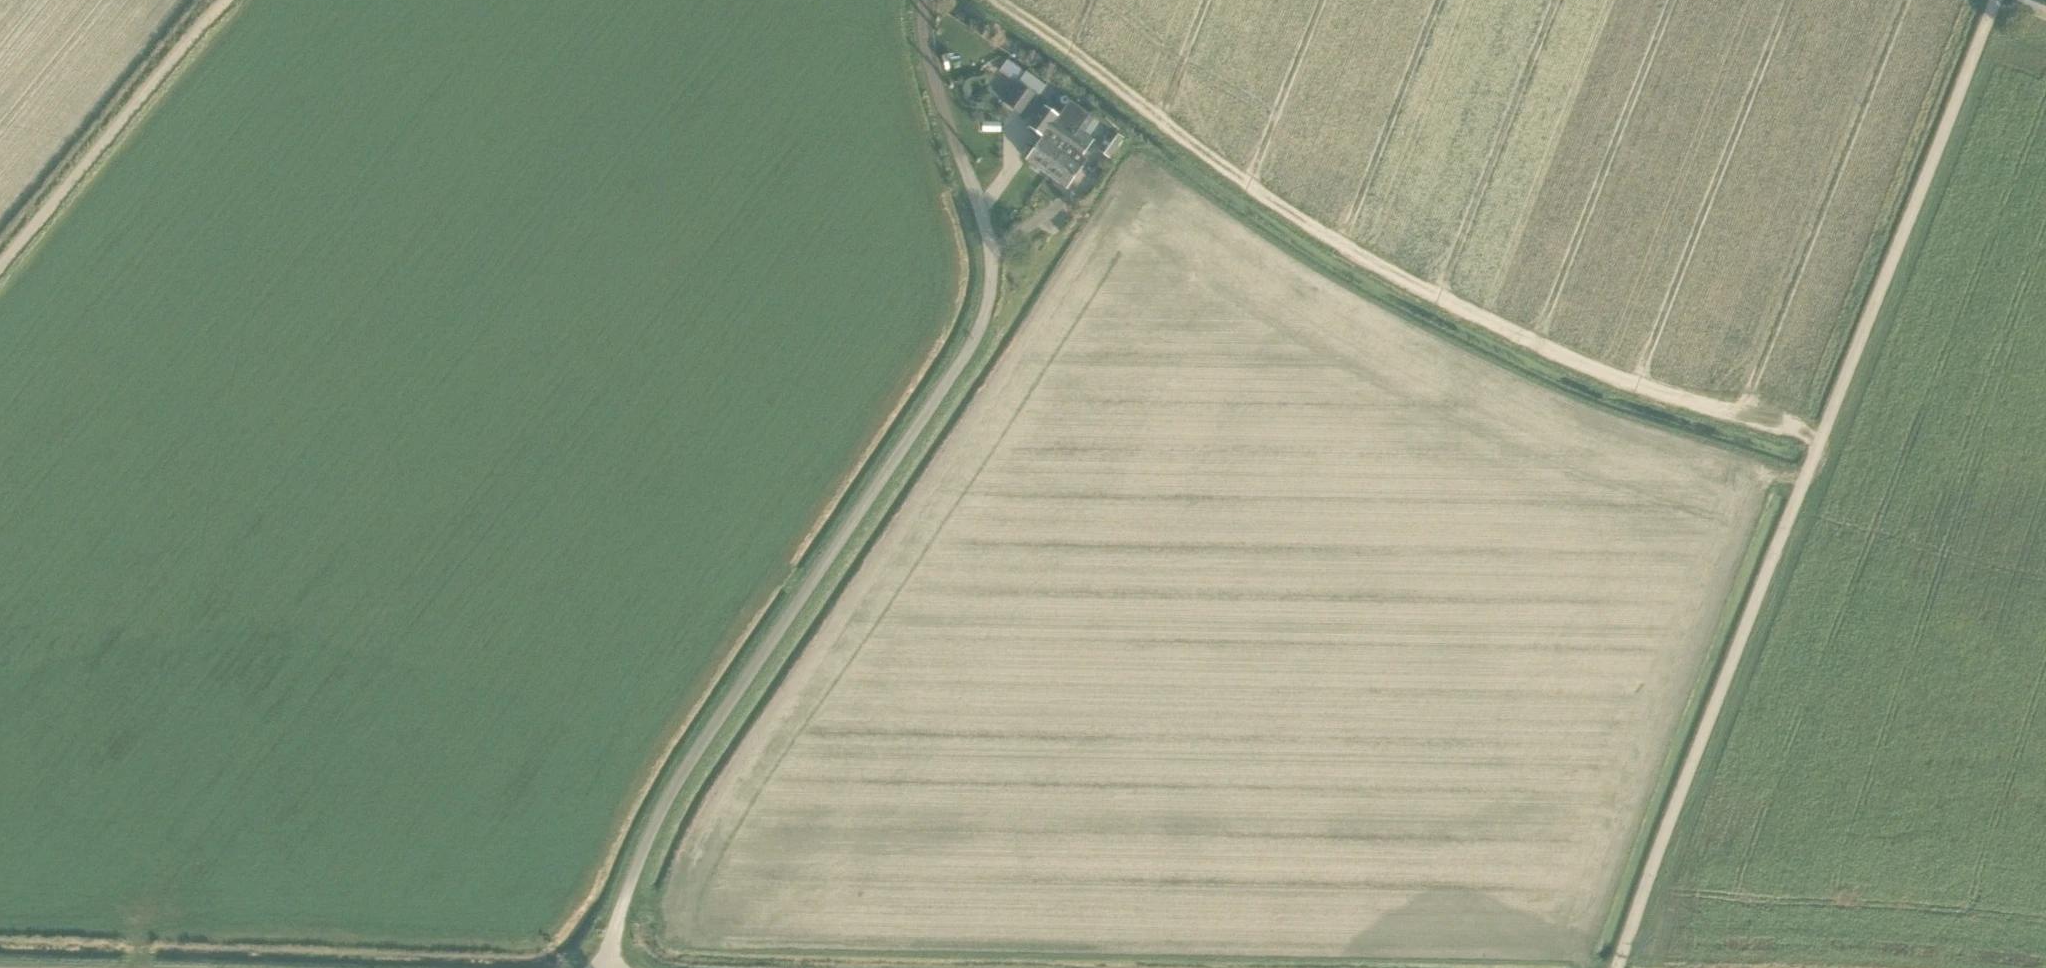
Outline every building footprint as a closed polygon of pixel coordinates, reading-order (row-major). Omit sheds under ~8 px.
[(1024,117),(1037,97),(1016,83),(1003,103),(1024,117)] [(1055,94),(1043,111),(1054,118),(1066,102),(1055,94)] [(1059,115),(1026,160),(1049,177),(1080,130),(1059,115)] [(1094,140),(1080,130),(1049,177),(1066,189),(1088,160),(1082,156),(1094,140)] [(1112,130),(1098,150),(1109,158),(1123,138),(1112,130)]
